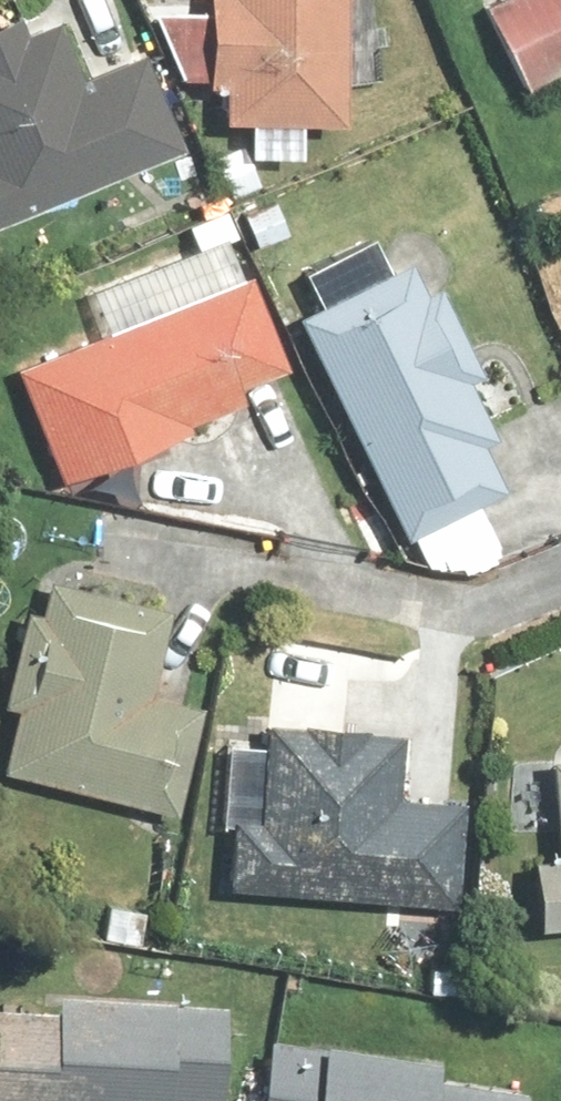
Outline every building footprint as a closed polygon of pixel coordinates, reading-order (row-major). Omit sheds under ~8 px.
[(338,0),(192,0),(189,131),(334,135),(338,0)] [(472,12),(517,93),(560,68),(560,0),(494,0),(472,12)] [(171,157),(135,72),(73,98),(47,38),(0,58),(0,231),(171,157)] [(418,276),(292,332),(387,543),(512,488),(418,276)] [(228,283),(8,381),(58,492),(278,394),(228,283)] [(0,724),(0,786),(166,828),(198,707),(145,693),(166,612),(38,579),(0,724)] [(220,821),(216,900),(454,913),(461,802),(394,799),(398,730),(261,722),(255,823),(220,821)] [(524,940),(560,937),(560,762),(540,764),(548,863),(517,866),(524,940)] [(0,1014),(0,1100),(217,1100),(221,1024),(0,1014)] [(256,1063),(250,1100),(500,1100),(256,1063)]
